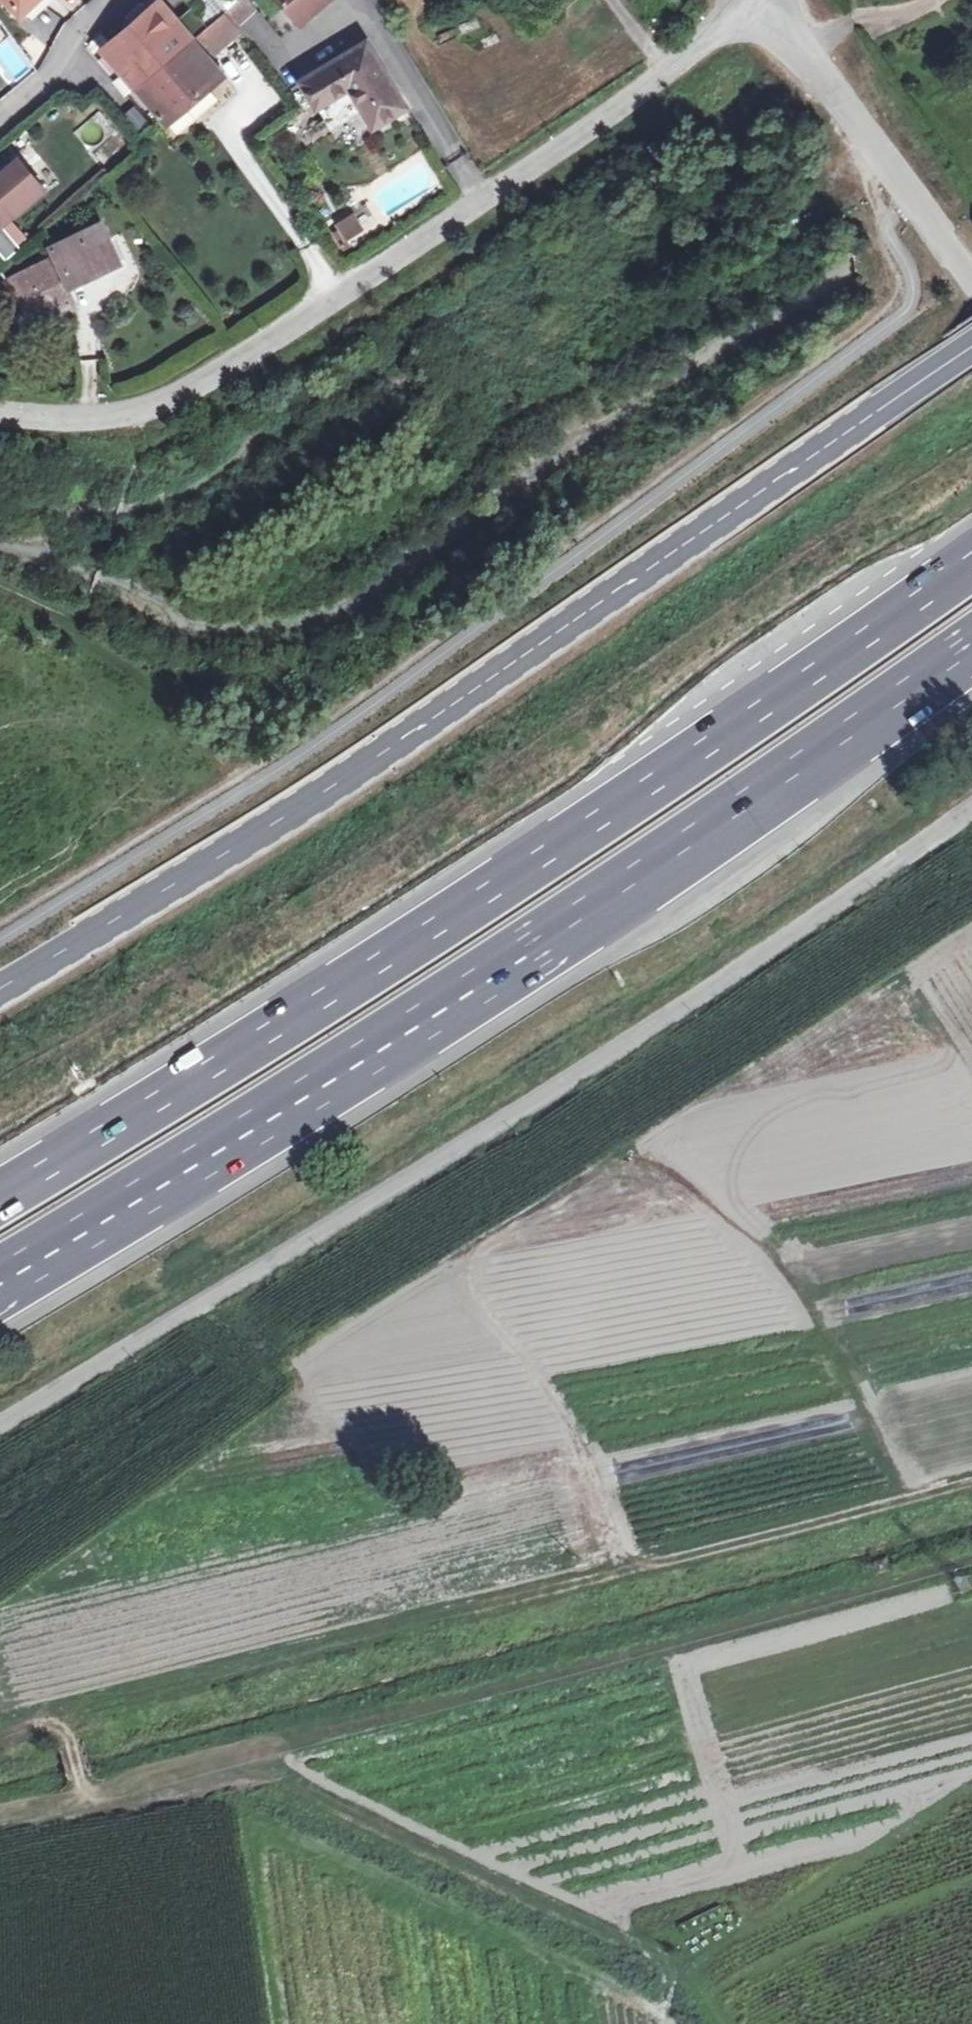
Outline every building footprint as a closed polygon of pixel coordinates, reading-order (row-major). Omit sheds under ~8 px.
[(34,0),(6,0),(20,14),(34,0)] [(233,20),(251,2),(249,0),(240,0),(226,13),(233,20)] [(326,0),(253,0),(251,2),(283,39),(326,0)] [(143,53),(178,22),(159,1),(124,31),(143,53)] [(193,39),(208,56),(239,29),(239,28),(233,20),(226,13),(225,11),(193,39)] [(193,39),(178,22),(143,53),(124,31),(102,50),(136,89),(193,39)] [(193,39),(136,89),(164,121),(221,72),(208,56),(193,39)] [(302,86),(314,105),(316,107),(348,87),(372,125),(404,106),(364,41),(298,81),(302,86)] [(305,111),(314,105),(302,86),(292,92),(305,111)] [(278,113),(267,100),(258,108),(269,122),(278,113)] [(1,222),(44,187),(29,170),(25,172),(14,160),(0,171),(0,223),(1,222)] [(347,242),(378,225),(365,203),(335,221),(347,242)] [(27,283),(15,289),(31,322),(70,304),(63,288),(68,285),(120,261),(101,221),(50,246),(54,256),(22,271),(27,283)] [(27,283),(22,271),(10,277),(15,289),(27,283)] [(63,288),(70,304),(76,302),(68,285),(63,288)]
